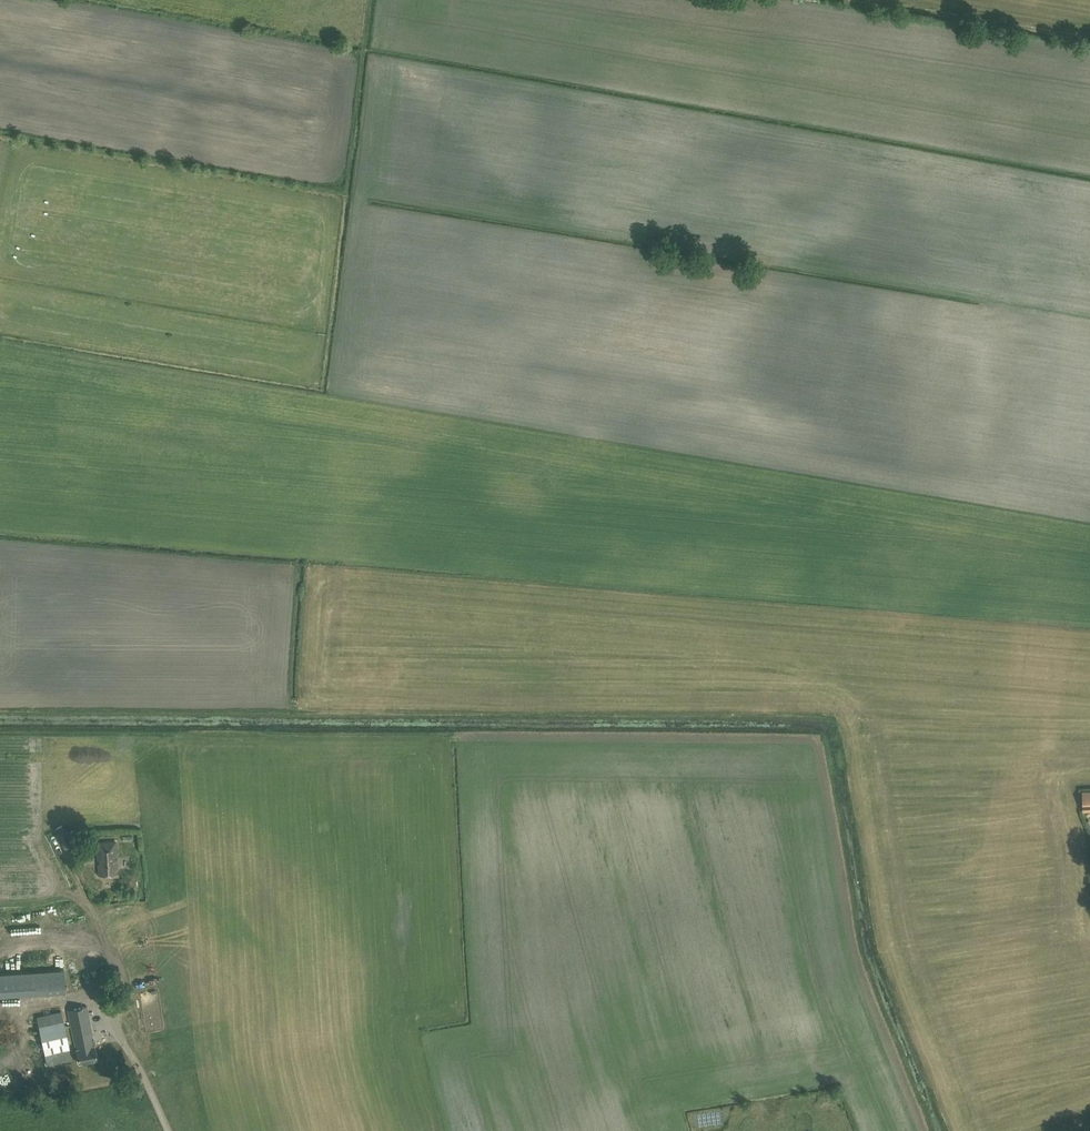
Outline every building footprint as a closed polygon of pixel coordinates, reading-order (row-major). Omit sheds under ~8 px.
[(1089,812),(1089,791),(1082,792),(1082,812),(1089,812)] [(73,845),(64,828),(56,833),(64,849),(73,845)] [(97,875),(116,875),(115,842),(97,843),(97,875)] [(97,1045),(96,1039),(93,1039),(87,1007),(68,1011),(74,1043),(75,1043),(79,1064),(97,1060),(94,1045),(97,1045)]
